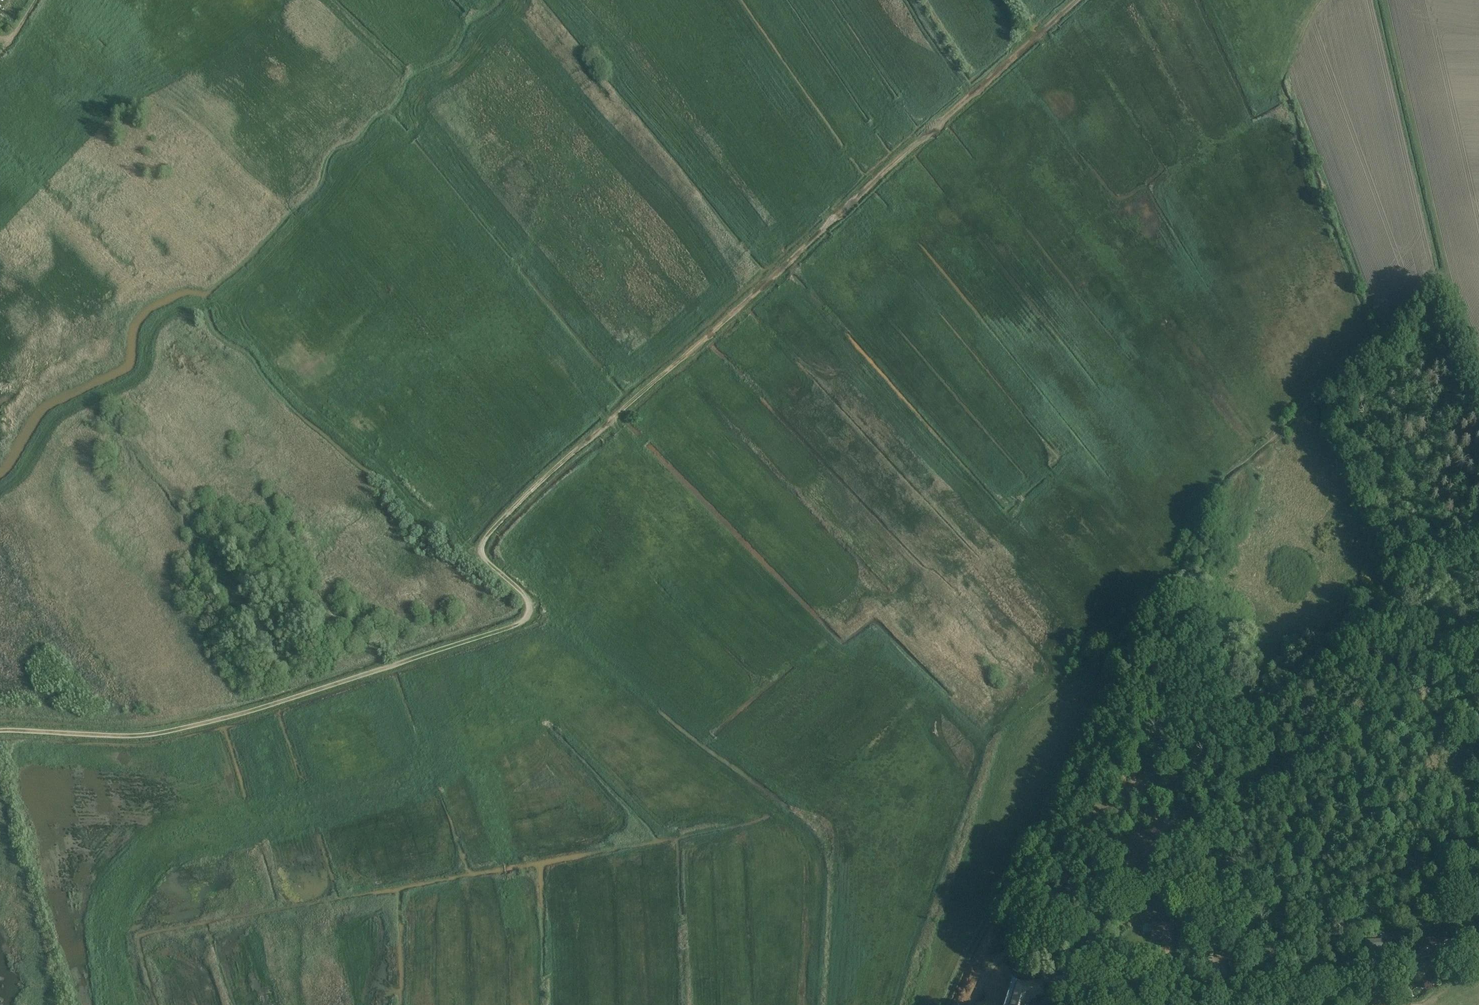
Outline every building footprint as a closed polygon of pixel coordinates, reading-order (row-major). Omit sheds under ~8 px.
[(1169,957),(1171,940),(1173,924),(1156,922),(1154,934),(1155,934),(1154,938),(1162,939),(1160,956),(1169,957)] [(1454,946),(1453,935),(1418,942),(1421,959),(1446,954),(1444,948),(1454,946)] [(1374,956),(1374,947),(1378,947),(1378,939),(1366,939),(1366,956),(1374,956)] [(1393,978),(1394,986),(1397,988),(1400,988),(1403,985),(1402,977),(1399,975),(1396,975),(1393,978)] [(1031,996),(1043,995),(1042,982),(1028,984),(1028,985),(1020,986),(1021,982),(1014,980),(1005,1004),(1028,1004),(1031,996)]
